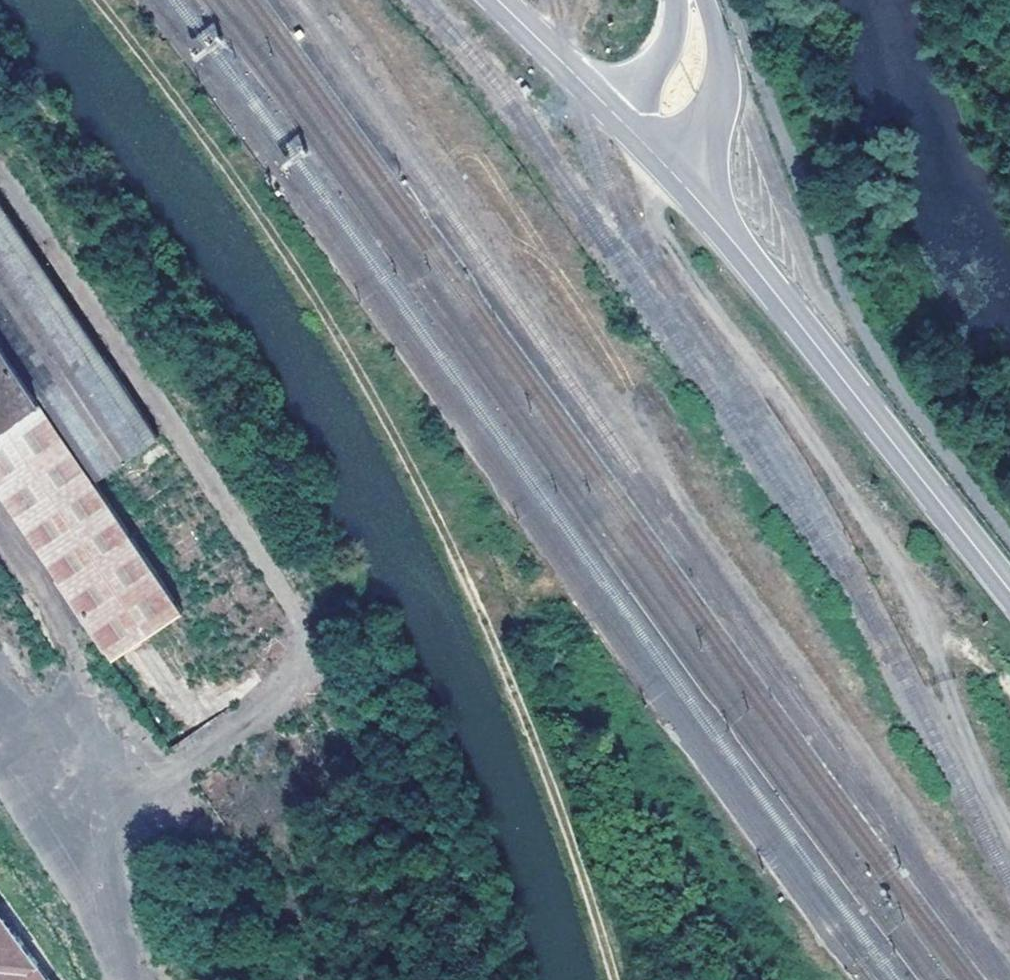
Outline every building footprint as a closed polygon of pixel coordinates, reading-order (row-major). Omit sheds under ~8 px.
[(96,477),(160,434),(22,231),(0,198),(0,334),(42,397),(96,477)] [(42,397),(0,334),(0,426),(42,397)] [(119,657),(186,610),(96,477),(42,397),(0,426),(0,490),(119,657)] [(250,568),(160,434),(96,477),(186,610),(250,568)] [(119,657),(0,490),(0,559),(82,682),(119,657)] [(0,907),(0,979),(52,979),(0,907)]
